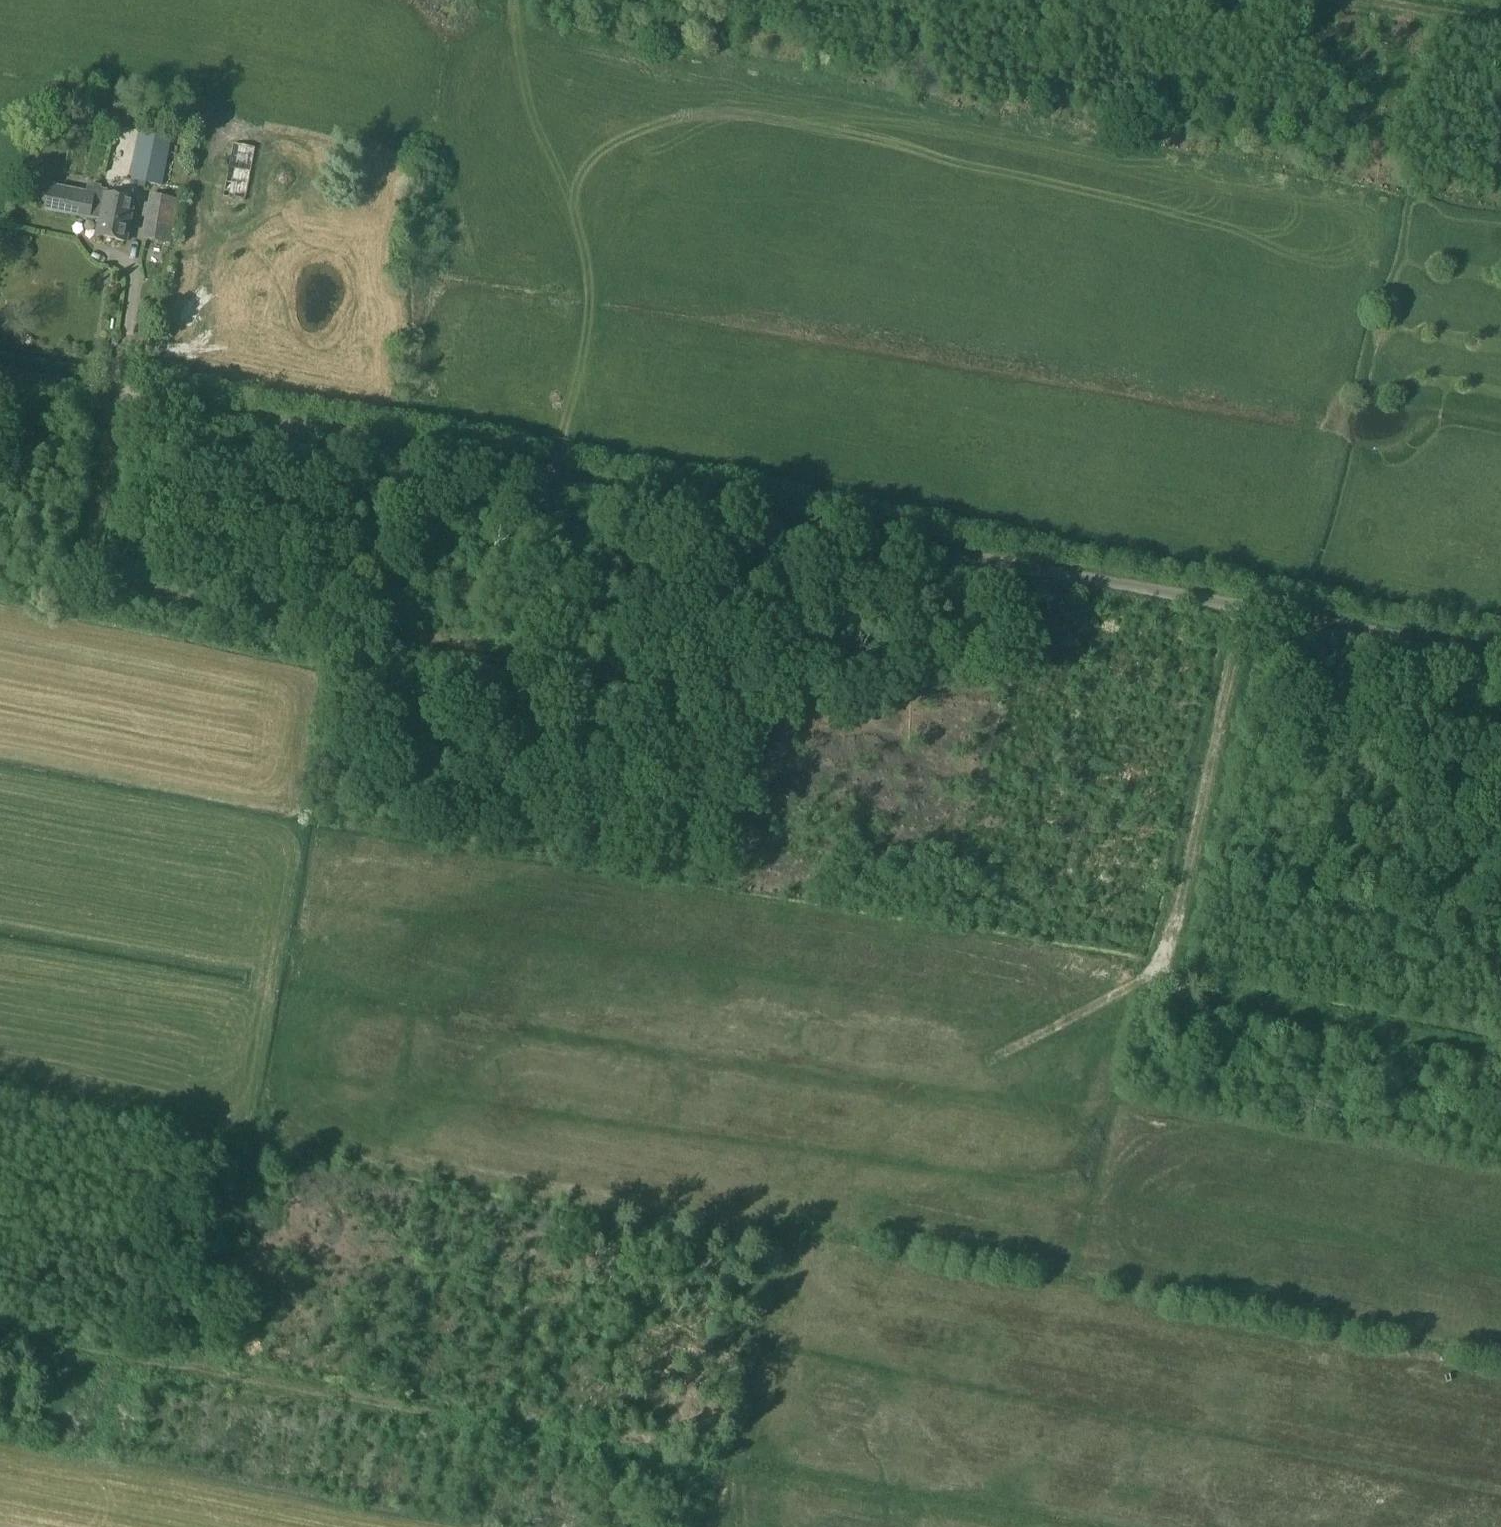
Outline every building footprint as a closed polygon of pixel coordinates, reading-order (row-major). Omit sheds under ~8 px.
[(142,134),(131,183),(162,190),(164,181),(168,163),(173,141),(142,134)] [(235,148),(226,200),(247,204),(256,151),(235,148)] [(97,240),(127,245),(135,204),(106,198),(105,201),(93,199),(89,220),(101,223),(97,240)] [(143,240),(149,241),(170,245),(178,203),(151,198),(143,240)]
